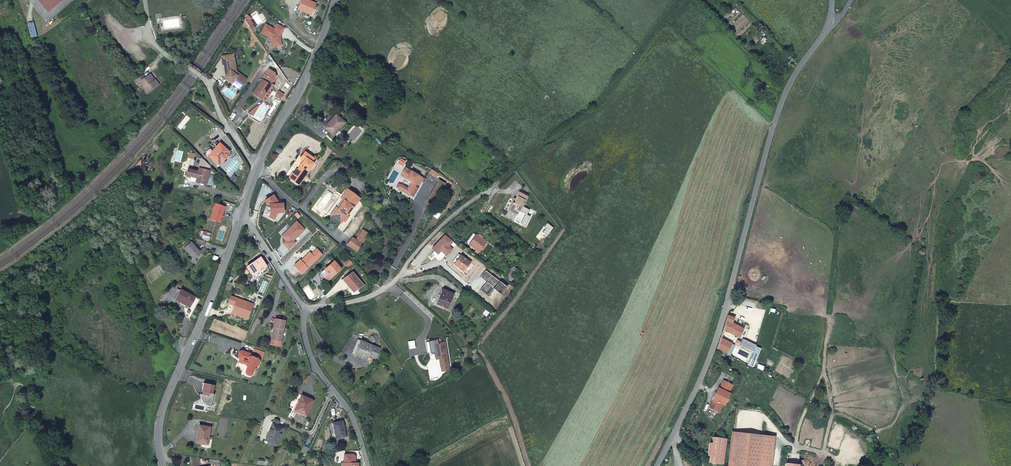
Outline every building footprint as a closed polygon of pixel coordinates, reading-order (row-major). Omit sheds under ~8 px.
[(49,10),(61,0),(40,0),(49,10)] [(311,15),(316,4),(307,0),(302,0),(298,10),(311,15)] [(279,36),(280,36),(284,28),(277,24),(274,29),(266,24),(261,33),(270,38),(272,46),(281,45),(280,39),(279,38),(279,36)] [(237,76),(239,74),(236,72),(232,55),(222,57),(225,74),(226,75),(228,77),(226,79),(238,89),(244,81),(237,76)] [(144,74),(141,70),(134,74),(136,79),(138,78),(144,89),(157,82),(153,77),(152,78),(149,71),(144,74)] [(262,80),(252,95),(260,100),(270,85),(262,80)] [(337,117),(325,130),(334,138),(346,124),(337,117)] [(219,167),(222,164),(229,157),(232,154),(224,147),(222,145),(214,154),(216,155),(212,160),(219,167)] [(304,152),(300,157),(303,159),(299,165),(301,167),(298,171),(295,175),(292,173),(288,178),(298,185),(305,176),(313,164),(311,162),(314,159),(304,152)] [(303,159),(300,157),(298,155),(291,166),(284,175),(288,178),(292,173),(295,175),(298,171),(301,167),(299,165),(303,159)] [(208,187),(213,168),(204,159),(200,174),(197,184),(208,187)] [(425,179),(404,168),(402,173),(406,175),(404,178),(405,178),(411,182),(410,183),(408,188),(400,184),(399,187),(397,186),(396,188),(409,195),(415,186),(414,185),(415,184),(418,186),(420,181),(423,183),(425,179)] [(190,183),(197,184),(200,174),(200,173),(194,172),(193,172),(192,178),(190,183)] [(445,184),(439,180),(432,192),(433,192),(438,195),(445,184)] [(331,213),(343,221),(346,216),(352,208),(353,208),(359,199),(345,189),(338,198),(343,201),(337,209),(335,208),(331,213)] [(438,195),(433,192),(429,198),(434,201),(438,195)] [(517,211),(524,215),(518,224),(523,227),(528,218),(525,216),(528,211),(522,207),(523,205),(522,204),(524,202),(525,202),(527,198),(519,193),(516,197),(517,198),(513,204),(512,203),(508,211),(515,215),(517,211)] [(272,196),(263,202),(266,206),(264,210),(267,215),(270,214),(268,218),(274,221),(277,214),(283,213),(282,205),(278,205),(272,196)] [(327,213),(341,224),(343,221),(331,213),(335,208),(337,209),(343,201),(338,198),(327,213)] [(210,221),(218,224),(223,209),(214,206),(210,221)] [(546,223),(543,228),(544,229),(541,233),(546,237),(552,228),(546,223)] [(362,231),(356,240),(361,244),(368,234),(362,231)] [(445,235),(432,249),(438,254),(441,251),(442,250),(443,251),(443,252),(447,256),(453,250),(449,246),(454,241),(445,235)] [(469,245),(479,253),(486,244),(476,236),(469,245)] [(357,251),(361,244),(356,240),(352,238),(347,245),(357,251)] [(189,250),(196,244),(194,242),(187,248),(189,250)] [(204,253),(196,244),(189,250),(197,261),(204,255),(206,257),(211,253),(208,249),(204,253)] [(268,267),(261,255),(247,265),(254,274),(262,269),(263,271),(268,267)] [(460,257),(454,266),(463,273),(470,264),(460,257)] [(319,274),(325,282),(326,281),(340,271),(337,268),(333,263),(332,262),(319,274)] [(505,274),(508,277),(517,268),(513,265),(505,274)] [(517,268),(508,277),(511,280),(519,270),(517,268)] [(509,286),(486,270),(481,277),(488,282),(487,284),(486,284),(481,290),(488,295),(494,287),(503,294),(509,286)] [(356,294),(365,286),(353,274),(344,281),(356,294)] [(181,291),(175,301),(189,310),(195,300),(181,291)] [(437,305),(448,309),(453,295),(443,291),(437,305)] [(723,326),(722,329),(730,333),(737,336),(741,327),(730,322),(732,317),(727,314),(723,326)] [(275,319),(273,328),(275,328),(272,340),(281,343),(285,322),(275,319)] [(729,343),(719,338),(716,347),(725,352),(729,343)] [(440,340),(429,343),(432,354),(439,352),(441,359),(444,358),(446,366),(454,364),(452,356),(450,356),(448,348),(450,348),(448,341),(443,342),(443,340),(440,341),(440,340)] [(753,344),(742,340),(740,345),(750,350),(753,344)] [(380,350),(358,342),(353,354),(357,355),(356,359),(371,364),(373,359),(376,360),(380,350)] [(258,364),(255,361),(249,359),(248,357),(240,354),(238,355),(236,358),(237,361),(242,362),(244,363),(243,367),(244,367),(245,370),(244,375),(244,376),(248,378),(249,378),(250,378),(251,377),(252,375),(252,373),(255,372),(257,365),(258,364)] [(719,382),(719,383),(716,389),(714,388),(709,400),(711,401),(708,407),(708,408),(717,412),(720,405),(722,406),(727,394),(726,393),(729,386),(719,382)] [(208,409),(211,409),(214,397),(212,397),(214,388),(203,386),(201,394),(202,395),(201,398),(200,397),(200,399),(200,401),(201,404),(203,406),(205,408),(208,409)] [(305,417),(312,402),(301,397),(294,412),(305,417)] [(337,436),(347,434),(344,417),(333,420),(337,436)] [(275,446),(282,430),(272,425),(264,442),(275,446)] [(208,440),(212,440),(212,438),(209,437),(210,430),(199,428),(196,445),(202,446),(208,446),(208,440)] [(761,436),(734,433),(730,465),(758,465),(758,462),(761,436)] [(758,462),(771,463),(774,437),(761,436),(758,462)] [(709,458),(708,464),(721,465),(724,441),(711,439),(710,445),(708,445),(706,458),(709,458)] [(201,449),(211,450),(212,440),(208,440),(208,446),(202,446),(201,449)] [(362,464),(358,464),(358,463),(358,457),(355,454),(346,454),(346,464),(347,464),(347,465),(362,465),(362,464)]
